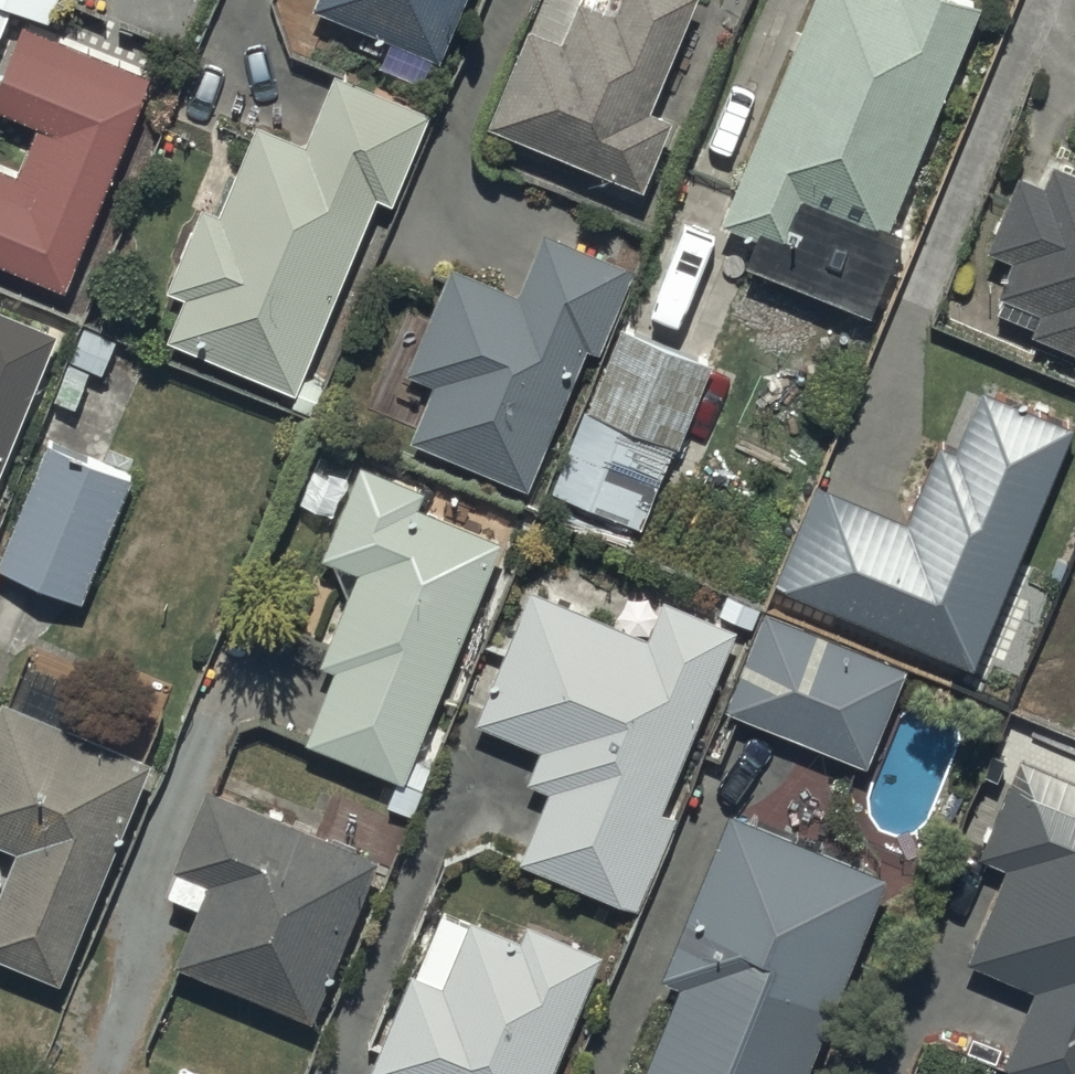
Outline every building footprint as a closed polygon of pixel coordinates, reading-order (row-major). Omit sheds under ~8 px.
[(46,9),(50,0),(25,0),(46,9)] [(438,46),(457,0),(326,0),(438,46)] [(641,174),(670,103),(649,94),(687,0),(568,0),(559,23),(526,10),(485,110),(641,174)] [(867,300),(902,216),(888,211),(974,0),(804,0),(719,208),(754,222),(743,249),(867,300)] [(62,274),(149,62),(20,9),(0,58),(0,95),(37,110),(15,162),(0,155),(0,249),(62,274)] [(164,327),(295,380),(375,185),(391,191),(429,98),(332,59),(303,130),(254,110),(217,200),(199,193),(164,278),(182,285),(164,327)] [(1074,339),(1074,158),(1050,148),(1041,169),(1016,158),(984,235),(1010,245),(995,280),(1038,297),(1029,320),(1074,339)] [(586,337),(598,342),(633,257),(541,219),(515,281),(449,253),(404,361),(431,372),(408,428),(528,477),(586,337)] [(57,319),(0,296),(0,458),(57,319)] [(551,482),(640,518),(674,437),(677,438),(712,354),(618,316),(551,482)] [(973,654),(1073,413),(979,374),(953,437),(937,430),(905,507),(816,471),(774,572),(973,654)] [(81,589),(131,465),(45,431),(0,544),(0,557),(81,589)] [(304,728),(402,768),(501,528),(417,493),(424,476),(359,449),(320,544),(356,559),(318,651),(333,657),(304,728)] [(518,851),(638,900),(675,809),(660,802),(736,618),(662,588),(647,626),(529,578),(474,711),(540,738),(527,770),(548,778),(518,851)] [(718,605),(751,619),(760,599),(726,585),(718,605)] [(723,698),(866,756),(906,658),(763,600),(723,698)] [(59,969),(151,747),(0,685),(0,830),(15,836),(0,873),(0,945),(59,969)] [(1047,1073),(1074,1073),(1074,770),(1018,747),(977,846),(1003,856),(965,951),(1034,978),(1002,1056),(1047,1073)] [(173,949),(311,1006),(378,842),(205,771),(171,854),(206,868),(173,949)] [(886,862),(728,797),(659,961),(679,969),(635,1073),(798,1073),(886,862)] [(601,943),(526,912),(520,929),(469,908),(467,912),(441,902),(415,964),(410,962),(368,1062),(398,1073),(547,1073),(601,943)]
